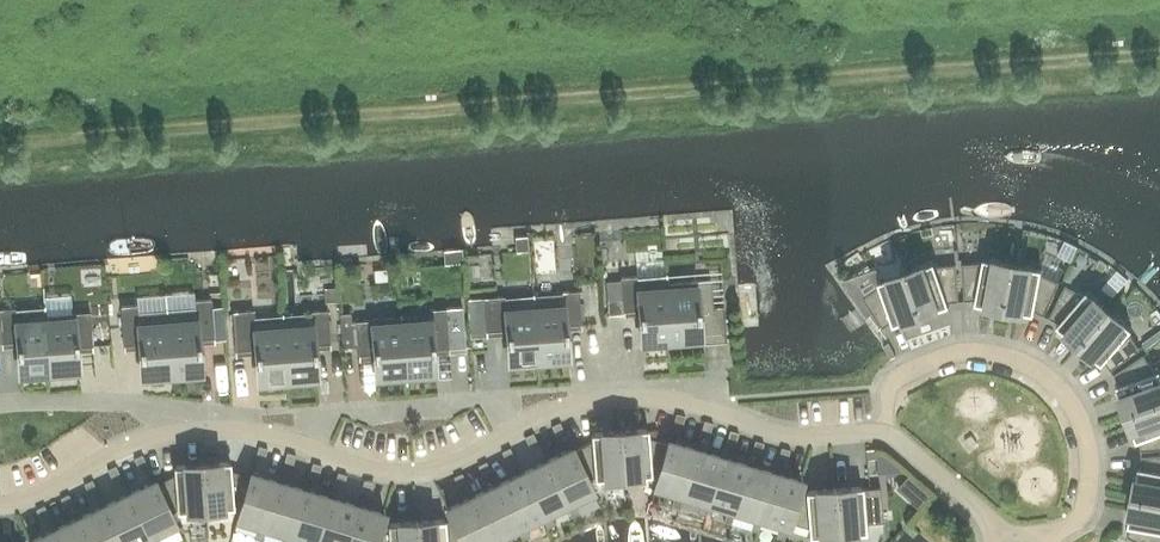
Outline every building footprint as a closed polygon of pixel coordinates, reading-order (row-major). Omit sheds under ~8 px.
[(464,263),(464,256),(463,250),(445,251),(445,258),(446,264),(464,263)] [(1005,308),(1014,262),(1013,262),(1013,263),(985,257),(984,262),(964,264),(966,300),(977,299),(976,303),(1005,308)] [(957,264),(937,266),(935,261),(908,271),(908,270),(907,270),(923,314),(951,305),(949,301),(960,300),(957,264)] [(1060,282),(1042,273),(1043,268),(1015,263),(1015,262),(1014,262),(1005,308),(1035,314),(1035,310),(1045,314),(1060,282)] [(389,282),(388,269),(375,270),(376,283),(389,282)] [(923,314),(907,270),(906,270),(907,271),(879,281),(881,286),(865,297),(884,327),(893,321),(895,324),(923,314)] [(1118,271),(1102,290),(1112,299),(1128,280),(1118,271)] [(727,341),(724,306),(714,306),(712,280),(692,281),(669,283),(668,273),(666,273),(667,277),(672,345),(702,343),(702,338),(725,336),(726,341),(727,341)] [(672,345),(667,277),(638,279),(638,275),(621,277),(624,315),(625,315),(625,310),(640,309),(642,342),(671,340),(671,345),(672,345)] [(1081,344),(1111,308),(1110,308),(1088,290),(1085,294),(1067,285),(1051,317),(1061,322),(1058,325),(1081,344)] [(327,302),(339,301),(339,286),(327,287),(327,302)] [(582,329),(580,290),(563,291),(563,295),(535,297),(535,294),(534,294),(539,360),(569,357),(566,325),(581,324),(581,329),(582,329)] [(539,360),(534,294),(534,298),(506,300),(505,296),(484,297),(487,336),(488,336),(488,331),(507,329),(510,362),(539,360)] [(216,343),(212,299),(196,300),(197,309),(168,312),(168,308),(167,308),(173,374),(202,372),(199,339),(214,338),(215,343),(216,343)] [(594,325),(592,300),(580,301),(582,326),(594,325)] [(173,374),(167,308),(167,312),(139,314),(138,304),(122,306),(125,350),(126,350),(125,345),(140,344),(143,376),(173,374)] [(45,305),(45,306),(45,309),(17,312),(16,308),(0,309),(0,312),(3,348),(4,348),(3,343),(18,341),(21,374),(49,372),(49,377),(51,377),(45,305)] [(94,350),(91,312),(47,315),(46,305),(45,305),(51,377),(80,375),(79,358),(78,347),(93,346),(93,350),(94,350)] [(449,353),(450,353),(447,308),(431,310),(431,315),(403,317),(402,314),(407,382),(408,382),(408,379),(437,377),(436,360),(435,361),(434,349),(449,348),(449,353)] [(1141,349),(1130,332),(1133,328),(1111,309),(1112,309),(1111,308),(1081,344),(1103,363),(1106,360),(1112,369),(1141,349)] [(289,379),(283,313),(283,314),(283,317),(255,319),(254,310),(233,312),(236,356),(237,356),(237,351),(256,349),(259,382),(289,379)] [(332,348),(329,310),(312,311),(313,315),(284,317),(284,313),(283,313),(289,379),(318,377),(316,344),(330,343),(331,348),(332,348)] [(354,321),(353,313),(342,313),(344,347),(359,346),(360,360),(361,360),(360,355),(375,354),(377,382),(406,380),(406,382),(407,382),(402,314),(401,314),(402,317),(354,321)] [(1156,371),(1145,354),(1115,374),(1121,383),(1118,385),(1128,412),(1159,401),(1159,369),(1156,371)] [(1128,412),(1138,440),(1141,439),(1142,450),(1159,448),(1159,401),(1128,412)] [(683,426),(686,416),(677,413),(674,423),(683,426)] [(711,433),(714,423),(705,420),(702,430),(711,433)] [(552,426),(557,435),(565,431),(561,421),(552,426)] [(669,443),(668,443),(649,437),(649,428),(620,431),(624,476),(652,474),(652,472),(659,474),(660,474),(669,443)] [(737,443),(740,433),(731,430),(728,440),(737,443)] [(624,476),(620,431),(592,433),(593,442),(575,450),(574,451),(588,480),(589,479),(595,476),(596,478),(624,476)] [(525,437),(530,446),(538,442),(534,433),(525,437)] [(978,441),(973,434),(972,434),(966,439),(966,440),(971,447),(972,447),(978,442),(978,441)] [(683,493),(697,449),(669,440),(668,443),(669,443),(660,474),(659,474),(656,484),(677,490),(672,505),(681,508),(685,493),(683,493)] [(762,453),(765,443),(756,440),(752,450),(762,453)] [(266,458),(269,449),(260,446),(257,455),(266,458)] [(788,460),(791,450),(783,447),(779,457),(788,460)] [(515,456),(511,448),(503,452),(507,460),(515,456)] [(593,489),(589,479),(588,480),(574,451),(575,450),(574,448),(548,460),(567,501),(565,502),(572,516),(580,512),(573,498),(593,489)] [(709,500),(723,456),(697,449),(683,493),(685,493),(703,498),(699,513),(707,516),(711,501),(709,500)] [(868,460),(877,459),(876,450),(867,450),(868,460)] [(294,464),(297,455),(288,452),(286,461),(294,464)] [(877,454),(878,473),(905,472),(877,454)] [(147,463),(143,455),(135,459),(139,467),(147,463)] [(1143,456),(1144,467),(1140,466),(1134,495),(1159,500),(1159,455),(1143,456)] [(736,508),(749,464),(723,456),(709,500),(711,501),(729,506),(725,521),(733,523),(737,509),(736,508)] [(567,501),(548,460),(523,472),(543,513),(541,514),(548,528),(555,524),(549,510),(565,502),(567,501)] [(252,476),(251,476),(232,470),(231,461),(203,463),(206,509),(235,506),(235,504),(241,506),(243,507),(252,476)] [(492,470),(487,462),(479,466),(483,474),(492,470)] [(206,509),(203,463),(174,465),(175,474),(157,483),(156,483),(170,512),(171,512),(178,509),(178,511),(206,509)] [(320,475),(323,466),(314,463),(311,472),(320,475)] [(762,516),(775,472),(749,464),(736,508),(737,509),(755,514),(751,529),(759,531),(763,517),(762,516)] [(117,466),(109,470),(113,478),(121,474),(117,466)] [(345,484),(348,475),(339,472),(336,481),(345,484)] [(543,513),(523,472),(498,484),(518,525),(517,526),(523,540),(531,536),(524,522),(541,514),(543,513)] [(798,490),(800,491),(803,481),(775,472),(762,516),(763,517),(781,522),(777,537),(785,539),(790,522),(789,521),(798,490)] [(266,525),(279,481),(252,473),(251,476),(252,476),(243,507),(241,506),(238,517),(259,523),(255,538),(263,540),(268,525),(266,525)] [(467,482),(463,473),(455,477),(459,485),(467,482)] [(93,480),(85,484),(89,492),(97,488),(93,480)] [(171,512),(170,512),(156,483),(157,483),(156,480),(130,493),(150,534),(148,535),(152,541),(161,541),(156,531),(176,521),(171,512)] [(371,492),(374,483),(365,480),(362,490),(371,492)] [(305,489),(279,481),(266,525),(268,525),(286,531),(282,541),(291,541),(294,534),(292,533),(305,489)] [(498,484),(474,496),(494,537),(492,538),(494,541),(504,541),(500,534),(517,526),(518,525),(498,484)] [(863,486),(835,488),(838,534),(839,534),(867,532),(866,523),(884,522),(882,487),(863,489),(863,486)] [(835,488),(806,491),(807,493),(800,491),(798,490),(789,521),(790,522),(809,528),(810,536),(830,535),(831,541),(839,541),(839,534),(838,534),(835,488)] [(332,497),(305,489),(292,533),(294,534),(311,539),(311,541),(320,541),(318,541),(332,497)] [(130,493),(105,505),(123,541),(133,541),(148,535),(150,534),(130,493)] [(70,494),(61,498),(65,505),(74,501),(70,494)] [(1133,525),(1129,535),(1144,541),(1159,541),(1159,500),(1134,495),(1129,525),(1133,525)] [(474,496),(448,508),(453,518),(454,517),(465,541),(483,541),(492,538),(494,537),(474,496)] [(358,505),(332,497),(318,541),(320,541),(321,541),(346,541),(358,505)] [(105,505),(81,517),(93,541),(123,541),(105,505)] [(382,524),(385,513),(358,505),(346,541),(375,541),(381,523),(382,524)] [(49,514),(45,506),(37,509),(41,518),(49,514)] [(81,517),(56,528),(63,541),(93,541),(81,517)] [(453,518),(446,521),(446,519),(417,521),(419,541),(465,541),(454,517),(453,518)] [(417,521),(389,523),(389,526),(382,524),(381,523),(375,541),(419,541),(417,521)] [(56,528),(30,541),(31,541),(63,541),(56,528)]
